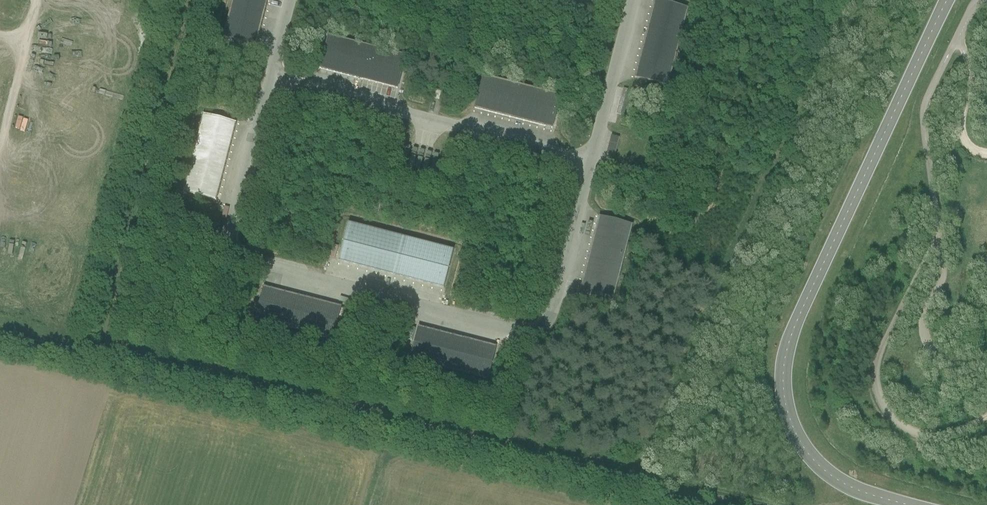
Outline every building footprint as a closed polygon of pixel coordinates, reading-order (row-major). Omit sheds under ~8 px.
[(255,46),(267,0),(233,0),(223,38),(255,46)] [(635,78),(667,87),(687,9),(655,1),(635,78)] [(319,69),(397,89),(405,57),(327,37),(319,69)] [(474,109),(552,129),(560,96),(482,76),(474,109)] [(183,193),(215,201),(235,124),(203,115),(183,193)] [(612,137),(606,156),(614,158),(619,138),(612,137)] [(579,295),(602,300),(606,302),(611,303),(631,226),(599,217),(579,295)] [(338,261),(443,288),(453,251),(348,224),(338,261)] [(255,320),(332,340),(341,308),(263,288),(255,320)] [(410,360),(487,380),(495,348),(418,328),(410,360)]
